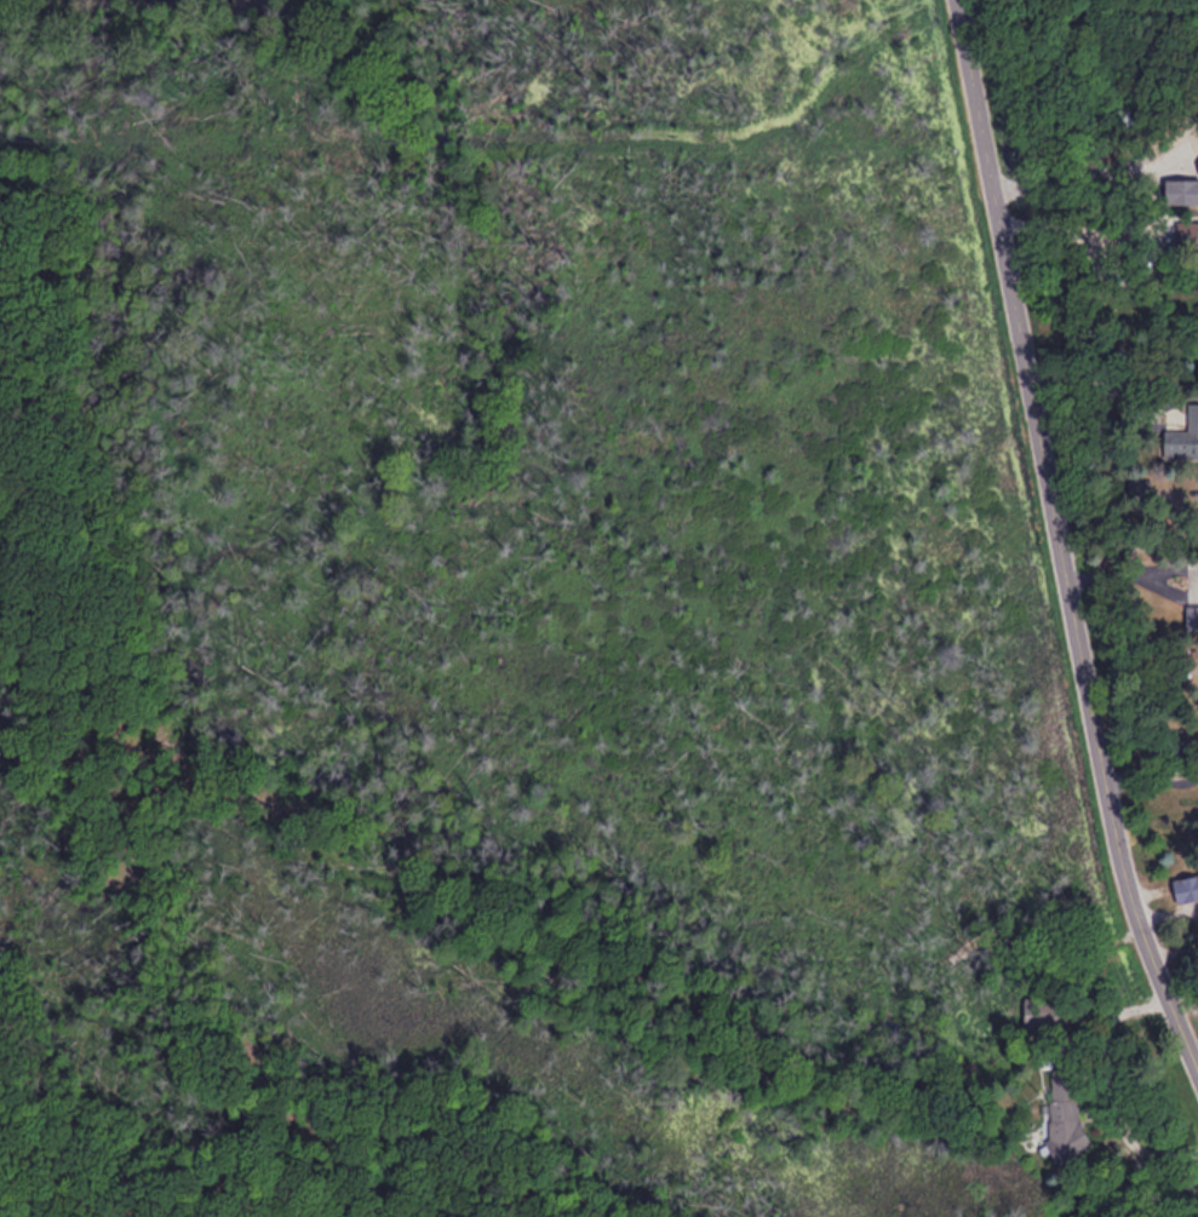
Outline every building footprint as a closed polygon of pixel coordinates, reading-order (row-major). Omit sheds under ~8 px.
[(1186,223),(1187,258),(1197,258),(1197,223),(1186,223)] [(1197,457),(1197,403),(1184,403),(1184,429),(1158,429),(1158,457),(1197,457)] [(1183,604),(1182,627),(1197,627),(1197,604),(1183,604)] [(1020,1024),(1064,1022),(1063,990),(1018,991),(1020,1024)] [(1088,1144),(1060,1098),(1038,1112),(1051,1133),(1041,1139),(1055,1164),(1088,1144)]
